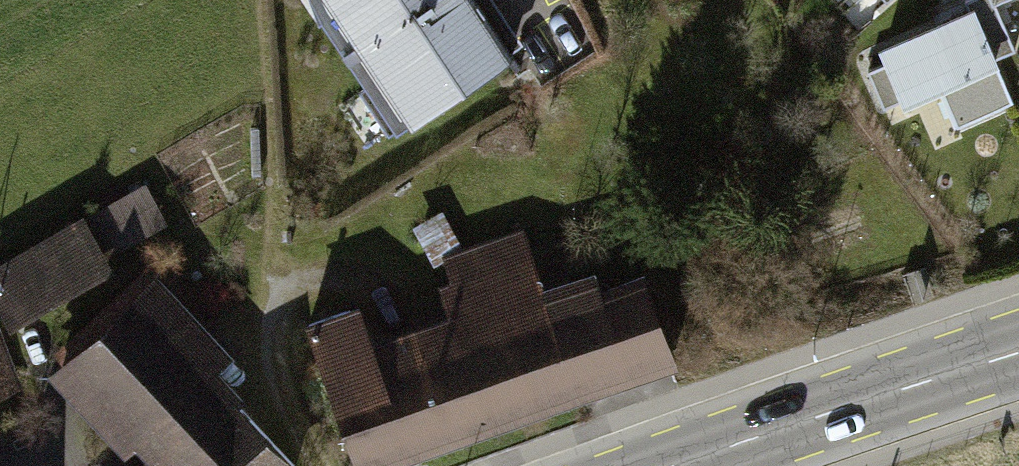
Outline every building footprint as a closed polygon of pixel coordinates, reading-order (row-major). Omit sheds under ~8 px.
[(404,137),(532,57),(496,0),(318,0),(404,137)] [(984,0),(964,0),(961,1),(965,10),(873,50),(878,62),(858,70),(875,109),(894,100),(898,110),(935,94),(950,128),(1008,103),(989,59),(1007,52),(986,5),(984,0)] [(0,267),(0,301),(11,320),(168,233),(143,188),(0,267)] [(359,307),(311,323),(358,460),(672,353),(647,278),(548,312),(533,269),(451,297),(460,323),(375,352),(359,307)] [(65,352),(162,460),(156,465),(275,465),(282,459),(197,366),(210,355),(143,281),(65,352)] [(16,383),(0,339),(0,388),(16,383)]
